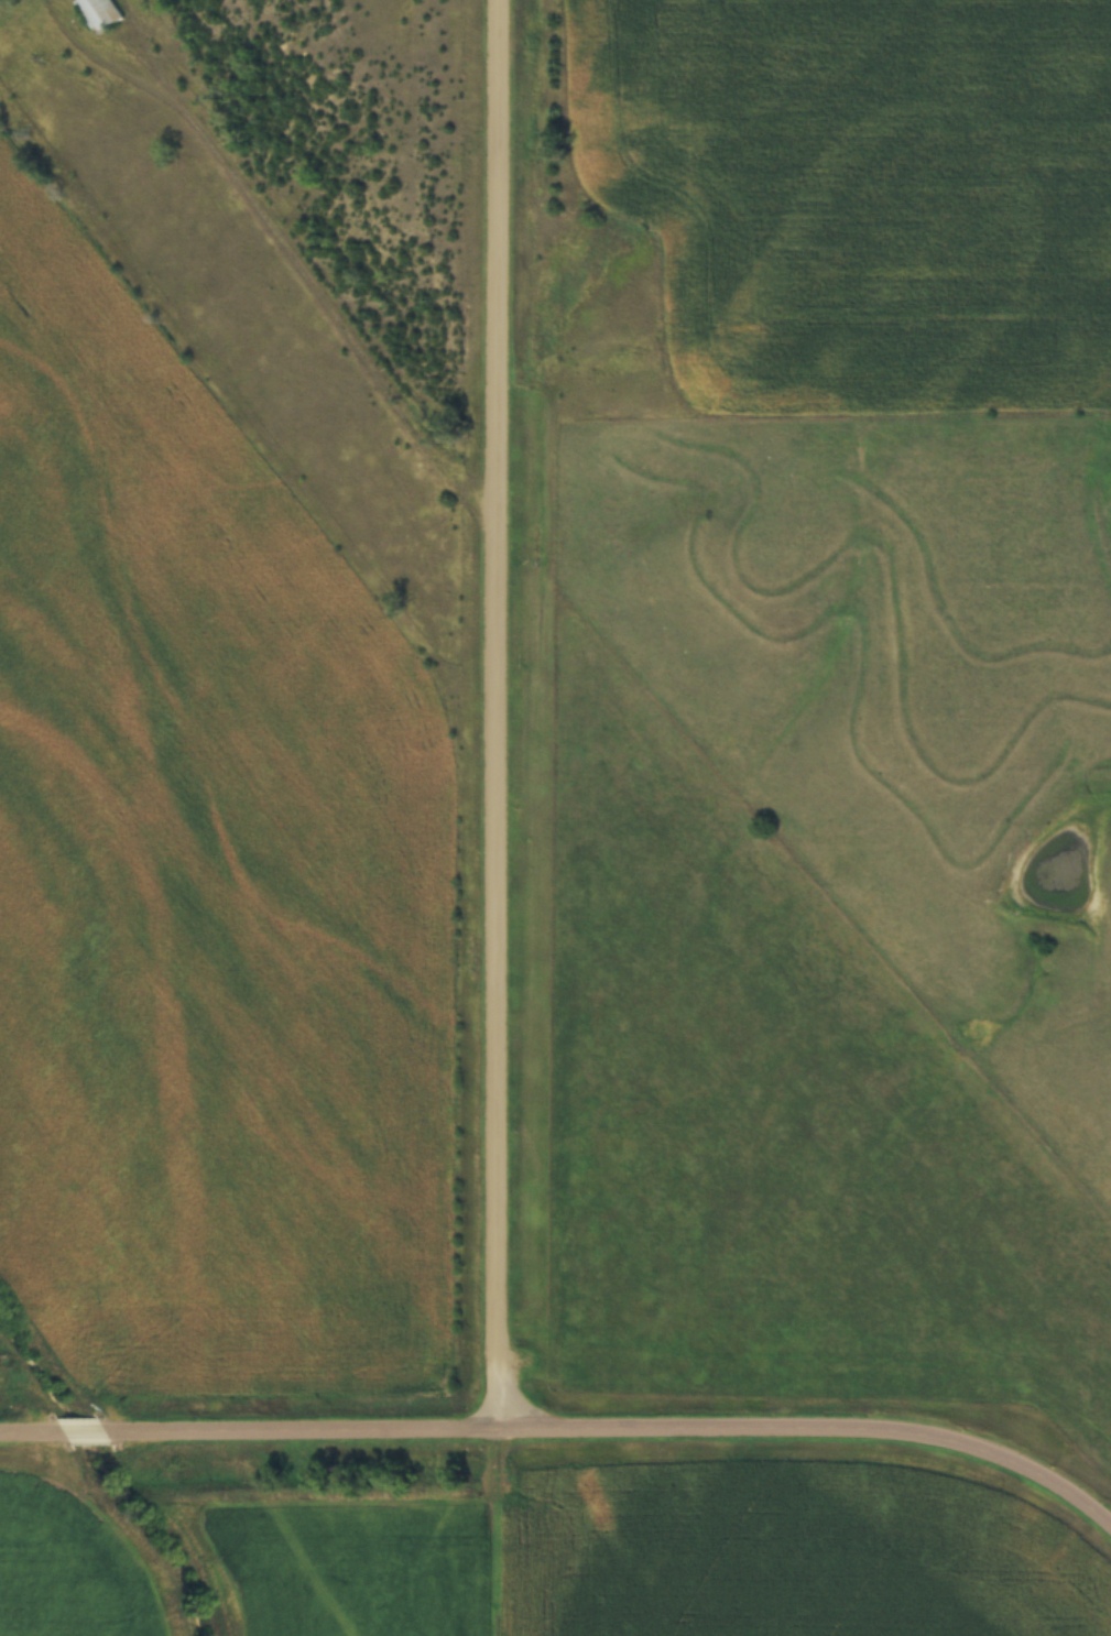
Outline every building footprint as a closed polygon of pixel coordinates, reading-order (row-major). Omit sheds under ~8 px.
[(120,18),(112,0),(74,0),(89,32),(120,18)]
